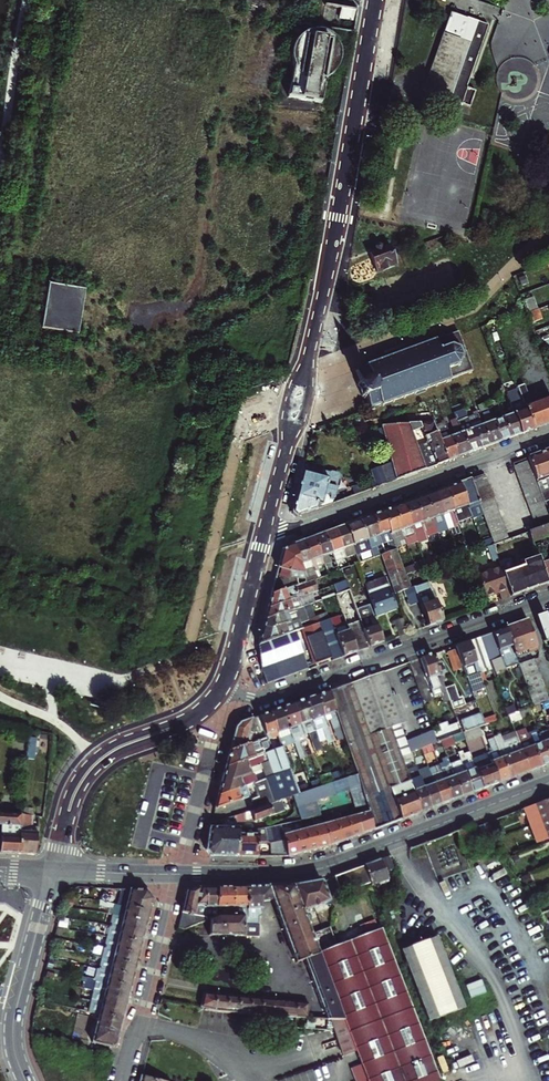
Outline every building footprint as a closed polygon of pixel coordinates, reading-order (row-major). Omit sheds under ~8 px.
[(428,93),(477,108),(481,94),(472,91),(493,26),(454,14),(428,93)] [(321,109),(325,79),(326,79),(329,77),(333,74),(336,71),(337,68),(339,65),(340,62),(340,60),(340,57),(340,51),(338,46),(337,44),(334,41),(332,38),(328,35),(325,34),(321,33),(318,32),(316,32),(313,32),(310,33),(307,34),(301,37),(297,41),(294,45),(292,48),(292,51),(291,55),(291,56),(292,62),(292,65),(293,67),(293,68),(288,104),(321,109)] [(396,263),(388,242),(379,245),(378,241),(376,241),(374,241),(373,242),(372,244),(373,247),(367,249),(375,271),(396,263)] [(49,284),(41,328),(76,334),(85,291),(49,284)] [(529,297),(518,300),(523,312),(533,308),(529,297)] [(533,308),(523,312),(525,319),(527,323),(538,319),(534,308),(533,308)] [(394,353),(387,355),(386,353),(382,354),(383,357),(376,359),(375,357),(372,358),(372,361),(365,363),(364,361),(361,362),(362,365),(352,368),(356,379),(354,380),(355,382),(353,383),(357,395),(359,395),(361,397),(363,396),(367,407),(376,403),(377,405),(381,404),(380,402),(387,399),(388,402),(391,400),(390,398),(397,396),(398,398),(402,397),(401,394),(409,391),(410,394),(411,393),(412,395),(422,391),(421,390),(423,389),(422,386),(429,384),(430,386),(433,385),(432,383),(441,379),(442,382),(446,380),(446,378),(468,369),(454,331),(432,339),(430,336),(426,338),(427,340),(419,344),(418,341),(414,342),(415,345),(409,347),(408,345),(405,346),(404,344),(395,347),(396,349),(393,350),(394,353)] [(539,357),(544,370),(548,368),(548,353),(539,357)] [(523,386),(514,389),(515,392),(515,393),(517,398),(521,408),(529,429),(548,421),(548,395),(529,402),(523,386)] [(503,397),(506,405),(517,433),(529,429),(521,408),(517,398),(515,393),(515,392),(503,397)] [(491,398),(481,402),(484,409),(494,405),(491,398)] [(481,402),(471,406),(472,409),(473,412),(484,409),(481,402)] [(498,417),(505,437),(517,433),(506,405),(495,410),(498,417)] [(450,417),(456,433),(464,452),(474,448),(467,429),(460,410),(449,414),(450,417)] [(495,441),(505,437),(498,417),(488,421),(495,441)] [(423,443),(414,447),(422,468),(443,460),(436,441),(431,427),(428,421),(405,423),(408,431),(417,427),(423,443)] [(478,425),(485,445),(495,441),(488,421),(478,425)] [(422,468),(414,447),(408,431),(405,423),(377,424),(389,467),(393,478),(422,468)] [(431,427),(436,441),(443,460),(453,456),(446,437),(441,423),(431,427)] [(474,448),(485,445),(478,425),(467,429),(474,448)] [(464,452),(456,433),(446,437),(453,456),(460,454),(464,452)] [(529,462),(548,515),(548,451),(534,456),(528,459),(529,462)] [(529,462),(513,468),(536,530),(548,525),(548,515),(529,462)] [(366,471),(368,478),(371,486),(393,478),(389,467),(380,470),(382,473),(378,474),(376,468),(366,471)] [(317,475),(298,470),(292,495),(317,501),(317,506),(350,494),(347,486),(331,492),(336,472),(332,472),(332,470),(331,470),(331,469),(330,468),(328,468),(327,469),(326,470),(318,468),(317,475)] [(347,486),(350,494),(371,486),(368,478),(347,486)] [(494,545),(507,540),(484,478),(471,482),(478,503),(494,545)] [(478,503),(471,482),(470,480),(459,484),(467,507),(478,503)] [(467,507),(459,484),(446,489),(453,510),(459,525),(472,520),(467,507)] [(453,510),(446,489),(435,493),(447,529),(459,525),(453,510)] [(447,529),(435,493),(424,497),(437,533),(447,529)] [(317,501),(292,495),(287,510),(292,515),(297,513),(317,506),(317,501)] [(437,533),(424,497),(415,501),(427,536),(437,533)] [(428,539),(415,501),(404,505),(416,539),(417,543),(428,539)] [(404,505),(393,509),(405,541),(406,544),(416,539),(404,505)] [(393,509),(382,512),(390,532),(396,549),(402,547),(400,543),(405,541),(393,509)] [(390,532),(382,512),(376,515),(371,516),(379,536),(382,544),(388,542),(392,552),(397,550),(396,549),(390,532)] [(371,516),(359,521),(370,548),(371,551),(374,558),(380,556),(376,546),(382,544),(379,536),(371,516)] [(370,548),(359,521),(345,526),(353,545),(356,555),(358,560),(360,564),(365,562),(362,555),(371,551),(370,548)] [(534,543),(547,538),(548,538),(548,525),(536,530),(530,532),(534,543)] [(353,545),(345,526),(335,529),(343,549),(346,558),(350,567),(355,565),(352,556),(356,555),(353,545)] [(335,529),(325,533),(332,553),(343,549),(335,529)] [(332,553),(325,533),(315,537),(322,557),(324,564),(327,570),(327,571),(328,575),(334,573),(339,571),(337,565),(332,567),(327,555),(332,553)] [(437,533),(427,536),(428,539),(429,542),(439,539),(437,533)] [(315,537),(304,541),(312,560),(314,567),(324,564),(322,557),(315,537)] [(534,543),(539,559),(548,584),(548,545),(548,543),(547,538),(534,543)] [(312,560),(304,541),(293,545),(301,565),(312,560)] [(301,565),(293,545),(284,548),(281,552),(276,574),(271,595),(295,587),(298,586),(297,582),(297,578),(291,577),(292,571),(304,573),(301,565)] [(466,545),(454,549),(455,550),(458,558),(469,554),(466,545)] [(343,549),(332,553),(335,562),(346,558),(343,549)] [(412,591),(406,576),(404,569),(397,550),(392,552),(389,553),(386,554),(381,556),(396,596),(406,593),(412,608),(421,605),(430,629),(445,623),(435,595),(436,594),(434,588),(432,589),(430,585),(412,591)] [(455,550),(445,554),(447,562),(458,558),(455,550)] [(445,554),(434,558),(437,565),(441,564),(447,562),(445,554)] [(424,561),(427,569),(437,565),(434,558),(424,561)] [(512,599),(535,591),(548,586),(548,584),(539,559),(536,559),(530,561),(532,566),(528,567),(526,563),(523,565),(525,568),(515,572),(511,561),(499,565),(501,571),(512,599)] [(424,561),(414,565),(414,566),(416,573),(427,569),(424,561)] [(414,566),(404,569),(406,576),(416,573),(414,566)] [(315,574),(317,574),(315,569),(314,570),(304,573),(308,582),(316,579),(315,574)] [(327,570),(323,572),(322,571),(317,573),(318,574),(317,574),(315,574),(316,579),(328,575),(327,571),(327,570)] [(346,582),(342,570),(339,571),(334,573),(338,585),(346,582)] [(501,571),(478,578),(486,600),(502,594),(504,602),(512,599),(501,571)] [(386,579),(367,586),(378,618),(398,610),(386,579)] [(267,610),(310,595),(314,593),(313,589),(308,590),(305,583),(298,586),(295,587),(271,595),(267,610)] [(371,650),(353,600),(350,591),(337,595),(345,616),(347,621),(359,654),(371,650)] [(265,621),(299,609),(313,604),(310,595),(267,610),(265,621)] [(357,599),(353,600),(371,650),(384,645),(368,600),(359,603),(357,599)] [(265,621),(262,633),(296,621),(294,615),(300,613),(299,609),(265,621)] [(296,621),(298,626),(304,624),(300,613),(294,615),(296,621)] [(546,614),(536,618),(544,640),(548,638),(548,621),(546,614)] [(359,654),(347,621),(339,623),(338,619),(331,621),(334,628),(345,659),(359,654)] [(296,621),(262,633),(258,647),(259,647),(298,633),(300,632),(298,626),(296,621)] [(334,628),(331,621),(320,625),(322,630),(306,636),(304,631),(300,632),(298,633),(306,653),(310,667),(333,659),(334,663),(345,659),(334,628)] [(411,635),(405,621),(398,623),(403,638),(411,635)] [(521,623),(506,628),(516,658),(537,650),(537,647),(528,621),(521,623)] [(306,630),(304,624),(298,626),(300,632),(304,631),(306,630)] [(495,632),(480,638),(486,654),(489,663),(504,658),(508,669),(519,665),(516,658),(506,628),(495,632)] [(285,661),(291,659),(299,656),(306,653),(298,633),(259,647),(262,669),(269,666),(277,664),(285,661)] [(486,654),(480,638),(468,642),(481,676),(497,722),(498,722),(502,720),(506,719),(482,655),(486,654)] [(468,677),(473,693),(485,689),(481,676),(468,642),(456,646),(468,677)] [(455,651),(448,653),(454,670),(462,667),(455,651)] [(310,667),(306,653),(299,656),(305,673),(312,671),(310,667)] [(444,690),(432,655),(420,659),(433,697),(445,693),(444,690)] [(305,673),(299,656),(291,659),(297,676),(305,673)] [(297,676),(291,659),(285,661),(291,678),(297,676)] [(521,664),(519,668),(524,681),(538,675),(533,660),(521,664)] [(291,678),(285,661),(277,664),(283,681),(291,678)] [(277,664),(269,666),(275,684),(283,681),(277,664)] [(262,669),(268,687),(275,684),(269,666),(262,669)] [(419,814),(412,794),(399,757),(408,754),(412,753),(406,738),(402,727),(392,698),(383,672),(369,677),(328,692),(340,727),(344,740),(354,768),(355,773),(365,808),(367,815),(372,833),(419,814)] [(538,675),(524,681),(533,709),(540,706),(547,704),(538,675)] [(444,690),(445,693),(456,725),(459,736),(461,735),(477,729),(485,726),(477,703),(477,701),(464,706),(461,698),(457,699),(453,686),(444,690)] [(328,692),(316,696),(323,717),(325,723),(328,722),(335,743),(344,740),(340,727),(328,692)] [(316,696),(306,700),(317,734),(321,744),(325,742),(327,745),(332,744),(326,725),(325,723),(323,717),(316,696)] [(399,696),(392,698),(402,727),(409,724),(399,696)] [(306,700),(294,704),(303,733),(304,735),(309,733),(314,750),(322,748),(321,744),(317,734),(306,700)] [(294,704),(281,709),(292,739),(294,744),(300,759),(306,757),(298,737),(304,735),(303,733),(294,704)] [(281,709),(269,713),(278,738),(279,742),(281,748),(281,749),(294,744),(292,739),(281,709)] [(529,710),(518,714),(520,720),(531,716),(529,710)] [(259,717),(262,727),(265,735),(266,739),(268,742),(278,738),(269,713),(259,717)] [(508,718),(511,726),(521,722),(520,720),(518,714),(508,718)] [(238,724),(230,752),(266,739),(265,735),(258,737),(257,733),(249,735),(248,732),(262,727),(259,717),(238,724)] [(499,725),(507,746),(518,776),(528,772),(519,750),(517,742),(512,744),(502,720),(498,722),(499,725)] [(518,776),(507,746),(501,748),(493,728),(499,725),(498,722),(497,722),(487,725),(499,756),(508,780),(518,776)] [(441,731),(436,733),(439,743),(448,740),(459,736),(456,725),(454,726),(447,729),(446,725),(440,727),(441,731)] [(538,769),(531,748),(526,735),(524,730),(514,734),(517,742),(519,750),(528,772),(534,770),(538,769)] [(538,736),(537,731),(526,735),(531,748),(538,769),(548,765),(548,764),(538,736)] [(408,742),(412,753),(420,750),(429,747),(439,743),(436,733),(435,732),(408,742)] [(538,736),(548,764),(548,732),(538,736)] [(230,752),(225,768),(254,757),(252,751),(265,746),(264,743),(268,742),(266,739),(230,752)] [(498,784),(491,766),(487,768),(479,747),(473,749),(472,744),(465,746),(474,771),(482,790),(498,784)] [(257,756),(260,765),(265,780),(290,771),(281,749),(281,748),(257,756)] [(487,756),(491,766),(498,784),(508,780),(499,756),(496,757),(495,753),(487,756)] [(412,794),(419,814),(430,810),(421,788),(408,754),(399,757),(412,794)] [(216,798),(243,788),(239,779),(250,774),(248,769),(260,765),(257,756),(254,757),(225,768),(216,798)] [(437,767),(442,780),(450,802),(460,798),(448,766),(445,759),(440,761),(442,765),(437,767)] [(448,766),(460,798),(471,794),(462,772),(458,763),(448,766)] [(354,768),(342,773),(343,778),(355,773),(354,768)] [(290,771),(265,780),(273,802),(276,802),(298,794),(290,771)] [(482,790),(474,771),(465,774),(464,772),(462,772),(471,794),(482,790)] [(318,777),(321,785),(333,781),(331,775),(330,772),(318,777)] [(340,772),(331,775),(333,781),(342,778),(340,772)] [(228,823),(241,824),(259,820),(306,804),(345,791),(349,789),(354,810),(365,808),(355,773),(343,778),(342,778),(333,781),(321,785),(310,790),(298,794),(276,802),(273,802),(210,824),(205,849),(210,857),(237,857),(237,831),(228,830),(228,823)] [(441,783),(433,786),(440,806),(450,802),(442,780),(440,781),(441,783)] [(440,806),(433,786),(425,789),(424,787),(421,788),(430,810),(440,806)] [(215,804),(213,811),(249,798),(245,787),(243,788),(216,798),(215,804)] [(548,818),(548,799),(522,809),(529,826),(540,822),(548,818)] [(283,817),(284,825),(289,824),(296,823),(300,822),(310,820),(317,818),(319,818),(321,818),(319,810),(283,817)] [(34,854),(36,842),(39,817),(2,813),(1,825),(0,825),(0,852),(34,854)] [(361,837),(372,833),(367,815),(356,818),(361,837)] [(361,837),(356,818),(345,821),(350,841),(361,837)] [(540,822),(546,839),(548,838),(548,818),(540,822)] [(350,841),(345,821),(333,824),(339,845),(350,841)] [(339,845),(333,824),(323,827),(330,849),(339,845)] [(470,826),(456,831),(463,848),(477,843),(470,826)] [(323,827),(313,830),(318,851),(330,849),(323,827)] [(271,857),(271,828),(259,831),(254,831),(241,831),(237,831),(237,857),(271,857)] [(318,851),(313,830),(302,832),(308,853),(318,851)] [(308,853),(302,832),(292,835),(298,855),(308,853)] [(292,835),(283,837),(287,857),(298,855),(292,835)] [(385,874),(393,870),(389,857),(335,876),(343,894),(371,883),(372,886),(387,880),(385,874)] [(300,907),(302,912),(329,901),(322,881),(294,885),(292,885),(300,907)] [(261,886),(261,901),(273,901),(276,907),(287,903),(285,898),(281,885),(261,886)] [(300,907),(292,885),(281,885),(285,898),(288,897),(293,910),(300,907)] [(206,905),(207,886),(194,886),(187,892),(182,912),(178,926),(185,927),(192,925),(194,914),(196,905),(206,905)] [(207,886),(206,905),(206,906),(211,905),(211,918),(212,917),(217,915),(217,912),(217,906),(218,886),(207,886)] [(218,886),(217,906),(233,905),(233,886),(218,886)] [(247,908),(247,886),(233,886),(233,905),(241,905),(241,908),(247,908)] [(246,915),(245,935),(258,936),(258,915),(261,915),(261,901),(261,886),(247,886),(247,908),(247,915),(246,915)] [(110,888),(96,888),(95,898),(109,899),(110,888)] [(126,890),(119,889),(114,906),(121,908),(145,914),(149,901),(143,891),(126,890)] [(288,897),(285,898),(287,903),(276,907),(279,915),(293,910),(288,897)] [(121,908),(114,906),(112,917),(119,919),(142,924),(145,914),(121,908)] [(300,907),(293,910),(279,915),(282,924),(284,928),(305,920),(304,916),(302,912),(300,907)] [(211,934),(223,935),(223,915),(220,915),(217,915),(212,917),(211,934)] [(223,935),(234,935),(235,915),(233,915),(223,915),(223,935)] [(234,935),(245,935),(246,915),(235,915),(234,935)] [(119,919),(112,917),(109,928),(140,935),(142,924),(119,919)] [(307,925),(311,936),(329,929),(329,928),(325,917),(307,925)] [(305,920),(284,928),(291,948),(313,939),(311,936),(307,925),(306,922),(305,920)] [(109,928),(106,938),(113,940),(137,946),(140,935),(109,928)] [(367,1080),(442,1080),(405,985),(382,928),(337,947),(318,954),(318,955),(328,978),(335,996),(337,1002),(344,1021),(349,1035),(367,1080)] [(403,949),(405,953),(439,939),(437,934),(403,949)] [(113,940),(106,938),(103,950),(111,951),(134,957),(137,946),(113,940)] [(296,962),(304,960),(318,955),(318,954),(315,947),(313,939),(291,948),(296,962)] [(439,939),(405,953),(433,1024),(468,1009),(439,939)] [(111,951),(103,950),(100,960),(108,962),(132,968),(134,957),(111,951)] [(328,978),(318,955),(304,960),(314,984),(328,978)] [(108,962),(100,960),(98,970),(105,972),(129,978),(132,968),(108,962)] [(105,972),(98,970),(95,981),(103,983),(126,988),(129,978),(105,972)] [(335,996),(328,978),(314,984),(323,1007),(337,1002),(335,996)] [(481,979),(464,985),(469,998),(485,992),(481,979)] [(103,983),(95,981),(92,992),(100,994),(123,1000),(126,988),(103,983)] [(100,994),(92,992),(90,1002),(97,1004),(121,1010),(123,1000),(100,994)] [(204,992),(201,1007),(227,1009),(229,995),(204,992)] [(229,995),(227,1009),(250,1012),(252,997),(229,995)] [(273,999),(252,997),(250,1012),(272,1014),(273,999)] [(273,999),(272,1014),(295,1016),(297,1002),(273,999)] [(90,1002),(87,1013),(93,1014),(95,1015),(118,1021),(121,1010),(97,1004),(90,1002)] [(297,1002),(295,1016),(306,1017),(306,1014),(307,1007),(308,1003),(297,1002)] [(344,1021),(337,1002),(323,1007),(328,1019),(344,1021)] [(95,1015),(93,1014),(89,1028),(91,1028),(114,1034),(118,1021),(95,1015)] [(344,1021),(328,1019),(333,1034),(341,1055),(355,1050),(349,1035),(344,1021)] [(89,1028),(86,1042),(107,1048),(112,1045),(114,1034),(91,1028),(89,1028)]
